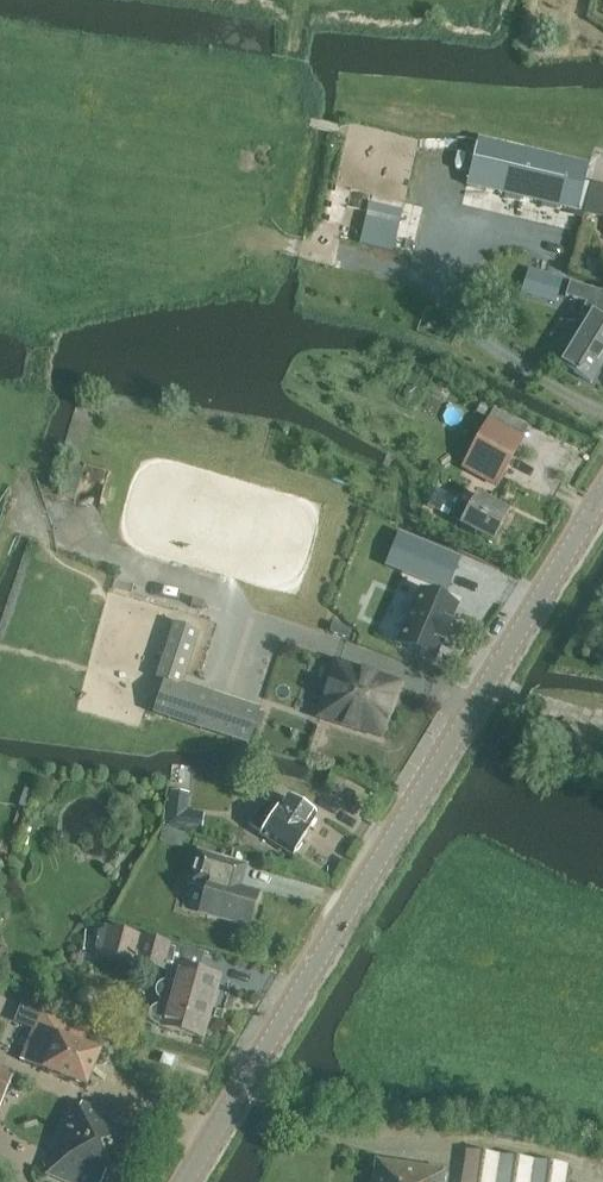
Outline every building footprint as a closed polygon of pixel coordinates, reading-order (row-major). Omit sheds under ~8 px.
[(359,243),(393,251),(421,137),(388,129),(359,243)] [(578,212),(589,166),(478,139),(467,185),(578,212)] [(591,183),(584,214),(602,218),(602,186),(591,183)] [(558,297),(563,278),(529,268),(524,287),(558,297)] [(566,296),(587,303),(583,317),(587,320),(560,364),(592,383),(602,365),(602,317),(596,313),(602,292),(570,282),(566,296)] [(488,422),(465,463),(501,482),(524,441),(488,422)] [(78,498),(87,465),(71,461),(62,493),(78,498)] [(476,496),(472,503),(464,498),(453,519),(461,524),(460,525),(493,542),(509,514),(476,496)] [(399,534),(386,566),(448,591),(461,559),(399,534)] [(421,591),(398,644),(408,648),(435,660),(442,642),(445,643),(451,627),(452,625),(450,624),(457,606),(443,600),(431,595),(422,591),(421,591)] [(236,627),(188,616),(181,643),(170,689),(200,695),(212,641),(232,645),(236,627)] [(332,686),(324,710),(353,719),(381,728),(389,704),(397,679),(369,670),(340,661),(332,686)] [(254,714),(172,696),(165,729),(246,747),(254,714)] [(171,792),(166,827),(202,832),(205,813),(187,811),(190,794),(171,792)] [(279,810),(266,801),(249,826),(263,834),(262,835),(293,855),(295,852),(299,851),(303,844),(303,840),(310,829),(308,827),(315,815),(289,798),(282,810),(279,809),(279,810)] [(184,846),(188,834),(166,827),(163,840),(184,846)] [(249,927),(258,894),(229,886),(235,863),(198,852),(189,885),(207,890),(201,913),(249,927)] [(100,952),(168,970),(164,984),(160,984),(156,987),(155,992),(157,996),(161,998),(158,1009),(153,1009),(150,1012),(148,1017),(150,1021),(154,1023),(159,1025),(159,1026),(203,1038),(219,977),(201,972),(206,956),(106,929),(100,952)] [(101,1053),(35,1026),(20,1061),(86,1089),(101,1053)] [(14,1074),(0,1068),(0,1107),(14,1074)] [(146,1131),(80,1105),(73,1124),(69,1123),(49,1174),(68,1181),(127,1181),(146,1131)] [(463,1174),(462,1181),(566,1181),(568,1167),(466,1152),(463,1174)] [(451,1172),(376,1161),(373,1181),(450,1181),(451,1172)]
